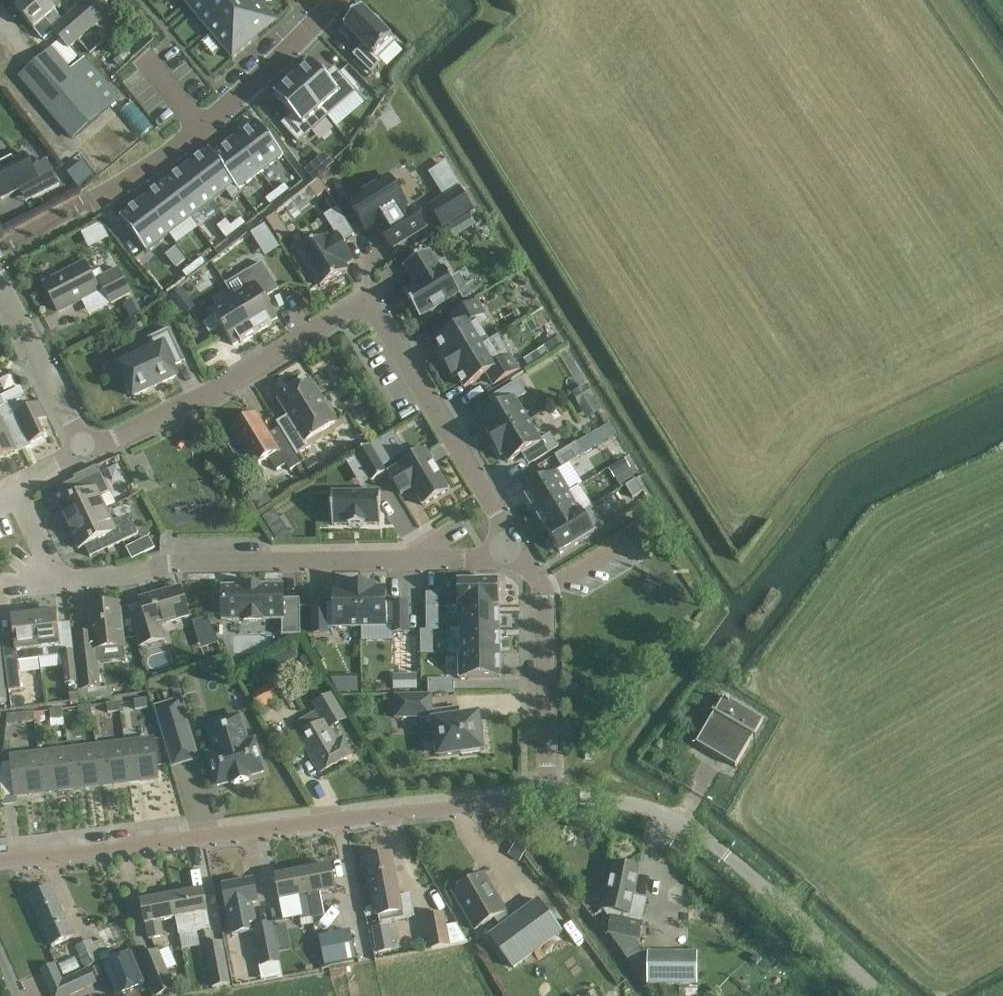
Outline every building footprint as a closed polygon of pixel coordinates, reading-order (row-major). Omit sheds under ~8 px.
[(75,6),(77,8),(63,20),(55,11),(56,10),(48,0),(26,0),(16,9),(33,29),(43,41),(53,33),(59,41),(52,47),(18,76),(71,138),(118,97),(84,57),(71,69),(67,66),(77,56),(72,50),(111,13),(100,0),(82,0),(75,6)] [(191,10),(202,0),(183,0),(191,10)] [(191,10),(208,30),(230,12),(221,0),(202,0),(191,10)] [(230,12),(244,0),(221,0),(230,12)] [(230,12),(254,40),(255,40),(273,24),(253,0),(244,0),(230,12)] [(363,10),(345,28),(364,47),(354,57),(372,75),(384,64),(377,57),(393,40),(383,30),(386,27),(376,17),(373,20),(363,10)] [(230,12),(208,30),(234,61),(256,42),(255,40),(254,40),(230,12)] [(313,63),(294,80),(323,112),(340,97),(346,103),(358,93),(341,73),(330,83),(313,63)] [(294,80),(275,96),(293,116),(283,126),(299,145),(312,134),(306,127),(323,112),(294,80)] [(258,121),(235,139),(262,174),(285,157),(258,121)] [(214,155),(213,156),(236,186),(235,187),(239,192),(262,174),(235,139),(214,155)] [(210,150),(187,167),(214,203),(235,187),(236,186),(213,156),(214,155),(210,150)] [(0,166),(0,198),(1,199),(27,187),(33,199),(60,186),(53,172),(38,179),(25,154),(0,166)] [(78,189),(94,178),(83,163),(67,174),(78,189)] [(187,167),(165,184),(192,220),(214,203),(187,167)] [(314,182),(320,176),(312,167),(306,172),(314,182)] [(441,229),(472,210),(452,178),(438,187),(445,198),(429,208),(441,229)] [(382,234),(390,247),(423,227),(414,213),(411,215),(388,179),(350,203),(366,228),(377,221),(385,233),(382,234)] [(165,184),(143,201),(170,237),(192,220),(165,184)] [(287,186),(276,194),(282,200),(292,192),(287,186)] [(310,187),(296,198),(303,208),(317,197),(310,187)] [(276,194),(266,201),(272,208),(282,200),(276,194)] [(143,201),(120,219),(147,254),(170,237),(143,201)] [(329,236),(299,255),(320,289),(351,271),(348,267),(356,261),(345,242),(356,236),(339,208),(325,217),(336,234),(331,237),(329,236)] [(242,219),(232,227),(238,234),(248,226),(242,219)] [(232,227),(222,235),(228,242),(238,234),(232,227)] [(264,227),(251,235),(258,246),(271,237),(264,227)] [(405,294),(420,317),(459,293),(444,268),(441,270),(430,252),(406,267),(418,286),(405,294)] [(199,253),(189,261),(195,268),(205,260),(199,253)] [(44,284),(58,312),(100,291),(95,282),(97,281),(110,306),(133,295),(111,255),(96,262),(100,270),(91,274),(85,262),(44,284)] [(189,261),(179,269),(185,276),(195,268),(189,261)] [(234,298),(256,334),(271,324),(270,322),(276,319),(263,299),(277,290),(260,263),(246,272),(248,275),(239,281),(245,291),(234,298)] [(181,289),(170,297),(174,303),(185,295),(181,289)] [(220,326),(232,346),(238,342),(239,344),(256,334),(234,298),(211,312),(214,317),(202,324),(208,334),(220,326)] [(440,355),(447,367),(498,336),(487,342),(478,328),(489,322),(477,302),(453,317),(459,328),(437,342),(443,353),(440,355)] [(132,395),(133,398),(176,378),(172,368),(184,362),(169,330),(147,340),(153,352),(119,368),(125,381),(123,385),(127,394),(132,395)] [(498,336),(447,367),(454,379),(457,377),(464,388),(487,374),(494,385),(518,370),(507,351),(496,357),(488,343),(498,337),(498,336)] [(283,434),(296,456),(310,447),(306,440),(334,422),(330,415),(332,414),(325,402),(322,403),(309,382),(279,400),(289,415),(276,423),(283,434)] [(484,428),(494,445),(530,424),(515,401),(525,394),(518,382),(494,397),(501,408),(482,419),(486,427),(484,428)] [(573,395),(581,408),(596,400),(588,386),(573,395)] [(4,405),(3,405),(23,448),(44,438),(38,424),(47,419),(39,403),(30,408),(24,395),(20,387),(0,397),(4,405)] [(3,457),(23,448),(3,405),(4,405),(0,397),(0,452),(3,457)] [(286,465),(290,471),(301,464),(296,456),(283,434),(271,441),(255,415),(231,430),(238,441),(229,447),(237,460),(246,455),(254,467),(269,458),(276,471),(286,465)] [(530,424),(494,445),(501,457),(503,455),(508,463),(527,451),(534,462),(558,448),(551,435),(540,441),(530,424)] [(372,447),(383,464),(396,457),(385,438),(372,447)] [(355,452),(371,479),(385,471),(368,444),(355,452)] [(557,457),(564,469),(585,455),(578,444),(557,457)] [(400,467),(388,474),(401,495),(413,488),(423,506),(449,491),(425,450),(399,465),(400,467)] [(626,461),(610,470),(615,479),(616,478),(622,489),(627,486),(628,487),(636,482),(630,470),(631,469),(626,461)] [(59,505),(69,527),(107,509),(100,496),(109,492),(97,466),(74,476),(76,480),(57,489),(63,503),(59,505)] [(523,493),(536,514),(570,493),(557,472),(523,493)] [(628,488),(633,498),(643,493),(636,483),(628,488)] [(581,486),(570,493),(536,514),(548,534),(583,514),(594,507),(581,486)] [(380,493),(332,494),(333,526),(349,526),(349,527),(365,526),(365,525),(381,525),(380,493)] [(85,546),(91,557),(138,535),(131,521),(123,517),(113,522),(107,509),(69,527),(79,548),(85,546)] [(583,514),(548,534),(560,554),(595,534),(583,514)] [(135,559),(160,547),(153,534),(129,546),(135,559)] [(426,593),(426,607),(439,607),(449,607),(459,607),(484,606),(499,606),(499,582),(459,583),(459,599),(438,600),(438,593),(426,593)] [(361,628),(360,586),(344,587),(344,590),(335,590),(335,607),(327,608),(327,605),(313,605),(313,633),(327,633),(327,627),(335,627),(335,628),(361,628)] [(376,586),(360,586),(361,628),(386,627),(386,626),(394,626),(394,632),(408,632),(407,604),(393,604),(394,606),(386,606),(385,588),(376,589),(376,586)] [(130,617),(138,649),(165,642),(161,625),(189,617),(181,587),(140,599),(144,613),(130,617)] [(214,593),(215,615),(223,615),(223,620),(243,620),(243,621),(282,619),(283,635),(301,635),(300,599),(283,599),(283,587),(222,588),(223,593),(214,593)] [(89,607),(94,650),(124,646),(119,604),(107,605),(104,602),(94,604),(93,607),(89,607)] [(459,615),(459,630),(499,630),(499,606),(484,606),(459,607),(449,607),(449,615),(459,615)] [(439,607),(426,607),(427,621),(439,621),(439,607)] [(61,657),(65,685),(78,683),(74,651),(62,652),(61,646),(58,613),(52,614),(51,609),(37,611),(37,615),(35,616),(40,659),(61,657)] [(4,658),(9,691),(21,689),(17,662),(40,659),(35,616),(12,618),(16,657),(4,658)] [(500,653),(499,630),(459,630),(451,630),(452,654),(460,654),(500,653)] [(435,642),(422,642),(422,655),(435,655),(435,642)] [(292,647),(271,659),(277,670),(299,657),(292,647)] [(500,653),(460,654),(460,678),(500,677),(500,653)] [(101,687),(97,654),(76,656),(80,690),(101,687)] [(394,675),(394,690),(418,690),(418,675),(394,675)] [(267,677),(246,687),(258,711),(279,701),(267,677)] [(428,680),(429,694),(455,694),(454,680),(428,680)] [(299,734),(320,773),(352,755),(343,738),(337,741),(331,729),(347,720),(331,694),(314,704),(324,720),(321,722),(316,712),(295,723),(301,733),(299,734)] [(396,697),(396,718),(426,718),(427,725),(434,724),(439,757),(462,753),(462,756),(480,754),(480,751),(483,750),(483,747),(486,746),(484,733),(481,733),(478,716),(460,718),(458,709),(432,713),(432,696),(396,697)] [(724,697),(697,744),(736,766),(763,719),(724,697)] [(147,699),(134,701),(135,710),(148,709),(147,699)] [(168,746),(191,739),(180,701),(157,707),(168,746)] [(120,702),(107,704),(108,714),(121,712),(120,702)] [(91,705),(78,707),(79,717),(93,716),(91,705)] [(63,709),(50,711),(51,720),(64,719),(63,709)] [(35,712),(21,713),(22,723),(35,722),(35,712)] [(35,712),(35,722),(45,721),(44,712),(35,712)] [(208,755),(217,785),(233,781),(234,784),(249,780),(248,776),(263,771),(254,741),(247,743),(242,727),(210,737),(215,753),(208,755)] [(154,739),(125,742),(129,783),(158,779),(154,739)] [(125,742),(96,746),(101,786),(129,783),(125,742)] [(96,746),(68,749),(73,789),(101,786),(96,746)] [(68,749),(40,752),(45,793),(73,789),(68,749)] [(16,796),(45,793),(40,752),(11,756),(16,796)] [(379,916),(380,923),(414,916),(410,895),(399,897),(391,854),(367,859),(377,916),(379,916)] [(646,980),(647,986),(698,986),(698,953),(647,952),(647,955),(637,941),(640,942),(643,923),(628,920),(632,898),(639,868),(614,863),(603,912),(611,923),(608,935),(610,936),(644,982),(646,980)] [(303,870),(312,917),(324,915),(320,892),(337,889),(332,865),(303,870)] [(299,912),(301,927),(313,925),(312,917),(303,870),(275,876),(279,900),(295,897),(297,912),(299,912)] [(453,891),(475,929),(506,911),(484,873),(470,881),(465,880),(457,885),(456,889),(453,891)] [(227,908),(232,934),(250,931),(248,923),(255,922),(252,903),(258,902),(254,880),(223,886),(227,908)] [(51,886),(29,896),(51,946),(73,936),(51,886)] [(175,918),(179,936),(211,930),(207,912),(208,912),(204,890),(173,896),(177,918),(175,918)] [(146,924),(149,940),(165,937),(162,921),(175,918),(177,918),(173,896),(140,902),(145,924),(146,924)] [(538,898),(488,935),(513,969),(563,932),(538,898)] [(424,918),(429,950),(450,946),(445,914),(424,918)] [(273,923),(277,946),(288,944),(284,920),(273,923)] [(252,927),(261,967),(281,963),(277,946),(273,923),(252,927)] [(379,953),(395,950),(390,923),(374,926),(379,953)] [(355,959),(349,931),(319,937),(325,965),(355,959)] [(75,947),(85,969),(111,957),(103,939),(94,944),(92,940),(75,947)] [(204,945),(212,988),(231,985),(222,942),(204,945)] [(156,995),(158,995),(176,988),(159,950),(139,958),(156,995)] [(117,995),(119,995),(144,985),(130,953),(103,964),(117,995)] [(61,964),(65,974),(83,966),(79,956),(61,964)]
